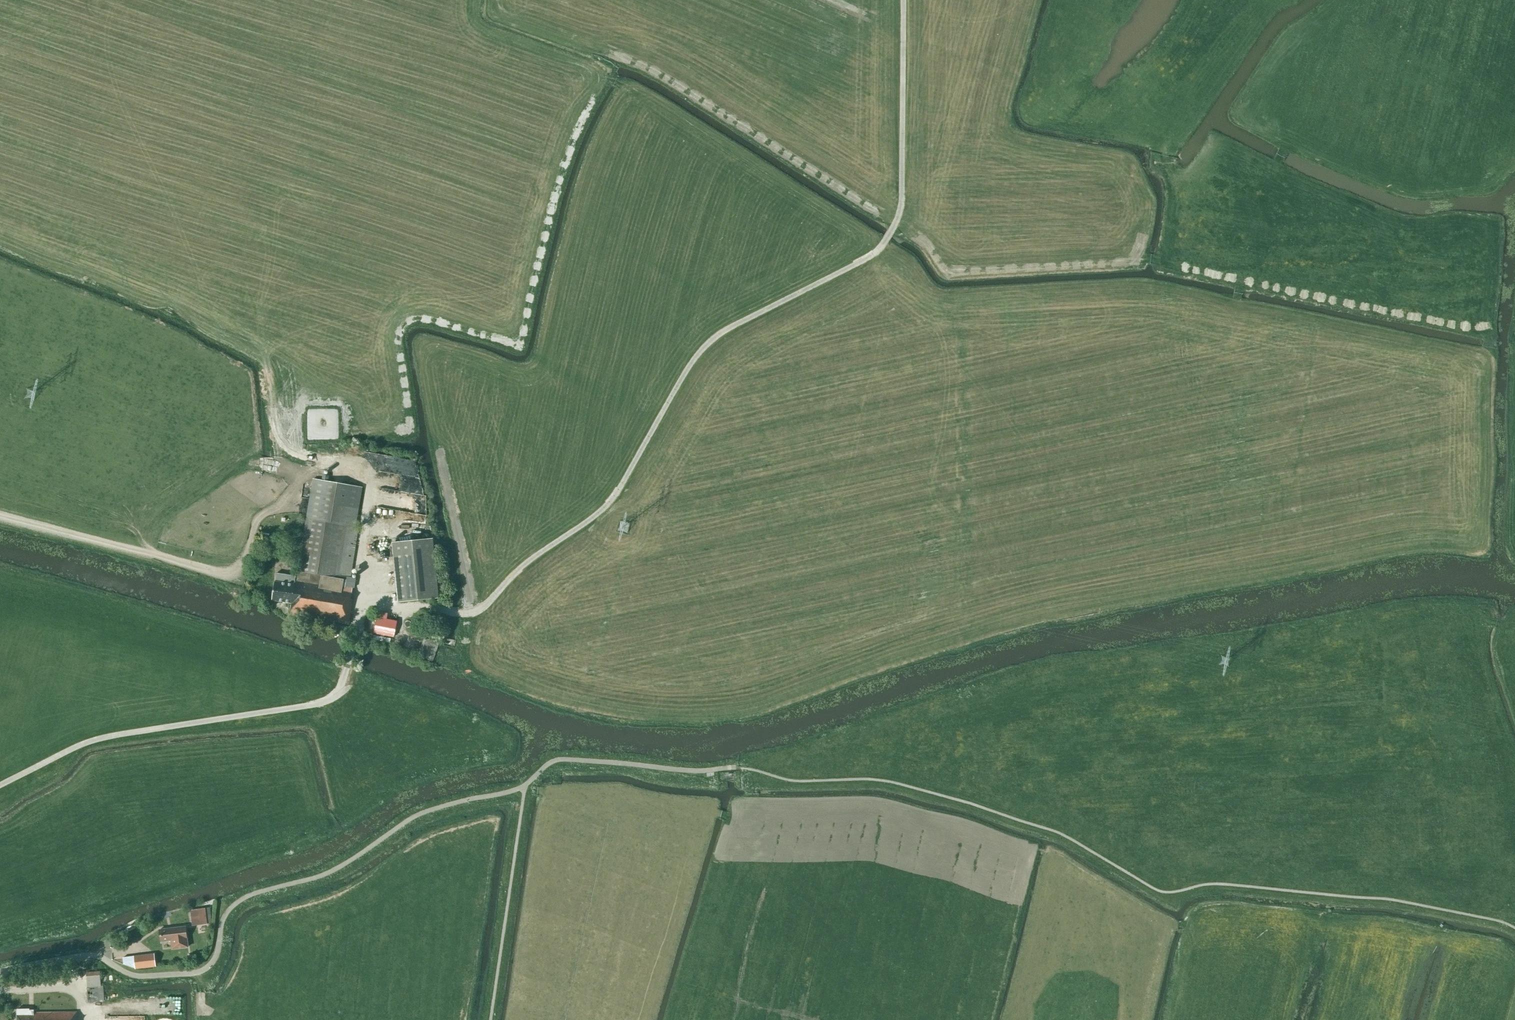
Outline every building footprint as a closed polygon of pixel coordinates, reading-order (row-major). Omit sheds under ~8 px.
[(346,577),(349,578),(357,527),(355,527),(361,487),(313,479),(296,581),(294,580),(295,576),(276,573),(275,582),(274,582),(271,600),(290,604),(288,614),(347,624),(352,598),(350,598),(352,586),(345,585),(346,577)] [(433,538),(393,542),(399,602),(439,598),(433,538)] [(373,617),(370,632),(390,636),(392,620),(373,617)] [(433,661),(440,643),(437,642),(439,637),(426,632),(418,655),(433,661)] [(190,910),(192,926),(212,923),(210,907),(205,908),(190,910)] [(185,927),(174,928),(159,930),(161,942),(171,940),(172,949),(187,947),(185,927)] [(188,964),(197,963),(196,954),(188,955),(188,964)] [(155,966),(154,955),(134,957),(135,969),(155,966)] [(87,988),(101,986),(100,971),(86,973),(87,988)] [(77,1013),(34,1014),(34,1013),(29,1013),(29,1010),(17,1010),(17,1016),(17,1019),(77,1019),(77,1013)]
